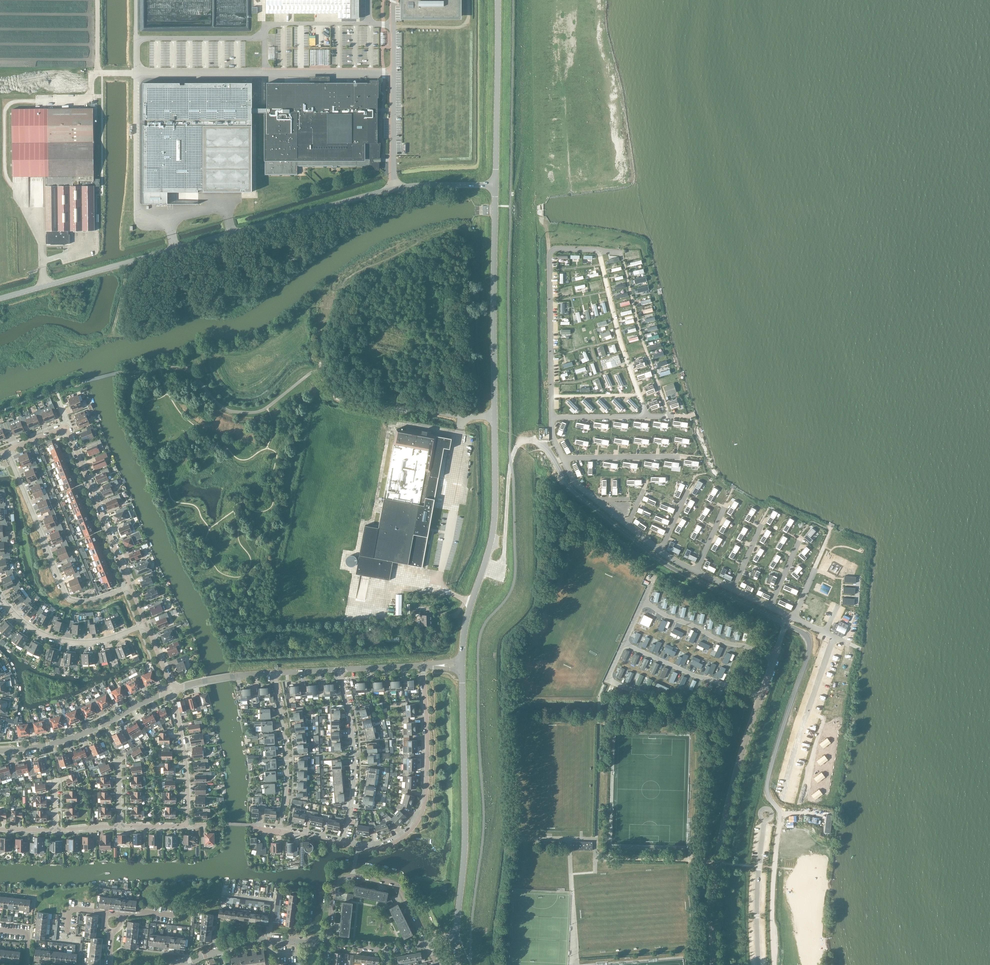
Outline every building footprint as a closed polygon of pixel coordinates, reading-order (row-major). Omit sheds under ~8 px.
[(350,0),(265,0),(265,2),(265,15),(289,15),(331,15),(342,15),(346,15),(350,15),(350,0)] [(350,15),(346,15),(346,18),(350,18),(350,19),(359,19),(359,0),(350,0),(350,15)] [(400,2),(399,2),(399,6),(400,6),(400,20),(461,20),(461,0),(400,0),(400,2)] [(330,77),(309,77),(309,83),(267,83),(267,108),(267,113),(265,113),(265,175),(298,175),(298,166),(332,166),(332,167),(337,167),(337,166),(370,166),(370,170),(379,170),(379,162),(381,162),(381,158),(379,158),(380,143),(377,143),(377,98),(379,98),(379,80),(370,80),(370,83),(330,83),(330,77)] [(252,192),(252,113),(265,113),(267,113),(267,108),(252,108),(252,95),(252,89),(247,89),(247,83),(234,83),(185,83),(185,85),(180,85),(180,83),(167,83),(143,83),(143,107),(143,120),(145,120),(145,125),(143,125),(143,204),(167,204),(167,192),(198,192),(198,190),(204,190),(204,192),(224,192),(252,192)] [(94,179),(93,108),(48,109),(12,109),(13,177),(46,176),(46,186),(46,231),(47,231),(47,234),(46,234),(46,244),(51,244),(50,244),(50,245),(66,245),(66,244),(65,244),(70,244),(70,235),(69,235),(69,231),(95,231),(94,187),(100,187),(100,179),(94,179)] [(618,355),(600,360),(602,369),(621,363),(618,355)] [(643,358),(634,361),(637,369),(645,366),(643,358)] [(652,384),(644,387),(647,395),(655,392),(652,384)] [(673,384),(664,387),(666,395),(676,392),(673,384)] [(68,403),(69,406),(80,402),(78,395),(69,399),(70,403),(68,403)] [(676,399),(668,402),(671,409),(679,406),(676,399)] [(657,400),(648,402),(651,410),(659,407),(657,400)] [(83,408),(80,402),(69,406),(70,409),(72,408),(73,412),(83,408)] [(55,418),(53,412),(55,410),(53,403),(49,405),(50,406),(45,408),(47,411),(50,420),(52,420),(52,421),(55,419),(55,418)] [(50,420),(47,411),(45,408),(40,410),(40,408),(37,410),(37,411),(40,417),(43,416),(45,422),(46,422),(46,423),(49,422),(49,421),(50,420)] [(34,412),(30,414),(31,417),(35,427),(36,426),(37,427),(40,426),(39,425),(40,425),(37,418),(40,417),(37,411),(34,412)] [(76,422),(87,418),(89,417),(87,411),(75,415),(76,419),(75,419),(76,422)] [(19,433),(21,432),(21,433),(24,432),(24,431),(21,424),(24,423),(22,417),(21,416),(18,417),(19,418),(14,420),(19,433)] [(25,416),(22,417),(24,423),(27,422),(30,429),(30,428),(31,429),(34,428),(33,427),(35,427),(31,417),(26,419),(25,416)] [(89,424),(87,418),(76,422),(77,425),(79,424),(80,428),(89,424)] [(18,433),(19,433),(14,420),(9,422),(9,421),(6,422),(9,429),(11,428),(14,435),(15,435),(15,436),(18,434),(18,433)] [(94,437),(91,430),(93,428),(92,425),(86,427),(87,430),(80,433),(81,434),(80,435),(81,437),(82,437),(83,441),(94,437)] [(451,439),(436,436),(427,434),(427,431),(406,428),(406,431),(396,429),(384,498),(378,528),(364,525),(359,552),(356,574),(360,575),(361,569),(370,571),(369,577),(389,580),(393,562),(408,565),(422,567),(425,549),(428,532),(434,502),(436,487),(427,486),(429,476),(438,477),(444,448),(449,449),(451,439)] [(87,449),(89,456),(100,451),(98,448),(103,446),(100,439),(86,445),(88,449),(87,449)] [(51,440),(45,443),(47,448),(50,447),(51,450),(59,447),(57,441),(53,443),(51,440)] [(61,453),(59,447),(51,450),(52,454),(50,455),(51,457),(61,453)] [(19,457),(21,462),(29,458),(27,454),(31,452),(29,449),(24,452),(25,454),(19,457)] [(54,458),(55,461),(64,458),(61,453),(51,457),(52,459),(54,458)] [(105,466),(105,465),(107,464),(104,459),(108,457),(106,453),(95,458),(96,461),(92,463),(95,469),(101,467),(101,468),(105,466)] [(29,464),(30,467),(37,464),(36,461),(34,462),(32,457),(29,458),(21,462),(23,467),(29,464)] [(55,468),(58,467),(66,464),(64,458),(55,461),(53,462),(55,468)] [(27,477),(35,474),(38,473),(37,468),(38,467),(37,464),(30,467),(31,470),(25,472),(27,477)] [(68,469),(66,464),(58,467),(60,473),(68,469)] [(96,476),(98,484),(108,480),(106,474),(109,471),(108,468),(101,470),(102,474),(96,476)] [(60,479),(62,478),(70,475),(68,469),(60,473),(58,474),(60,479)] [(39,472),(38,473),(35,474),(27,477),(29,482),(35,480),(36,483),(42,480),(41,477),(39,472)] [(70,475),(62,478),(60,479),(62,485),(73,480),(70,475)] [(101,490),(104,496),(113,493),(111,489),(113,488),(112,486),(118,483),(117,479),(111,482),(103,486),(104,489),(101,490)] [(42,480),(36,483),(37,485),(31,488),(33,493),(42,490),(45,488),(43,483),(42,480)] [(64,490),(67,489),(75,486),(73,480),(62,485),(64,490)] [(76,488),(67,491),(65,492),(66,495),(68,494),(70,497),(78,494),(76,488)] [(44,494),(42,490),(33,493),(35,498),(41,495),(42,498),(48,496),(47,493),(44,494)] [(70,497),(72,502),(80,499),(78,494),(70,497)] [(119,505),(117,501),(121,500),(119,494),(112,497),(114,500),(106,503),(109,509),(114,507),(114,508),(118,506),(119,505)] [(40,508),(51,504),(49,499),(50,499),(48,496),(42,498),(43,501),(38,503),(40,508)] [(80,499),(72,502),(70,503),(72,509),(74,508),(82,505),(80,499)] [(53,509),(51,504),(40,508),(42,513),(47,511),(49,514),(55,511),(53,508),(53,509)] [(82,505),(74,508),(72,509),(74,514),(76,514),(85,510),(82,505)] [(119,513),(113,515),(115,519),(114,519),(115,521),(116,521),(116,522),(126,518),(127,519),(132,517),(129,511),(127,511),(126,507),(117,510),(119,513)] [(76,514),(79,519),(87,516),(85,510),(76,514)] [(49,514),(50,517),(44,519),(46,524),(54,521),(57,520),(55,515),(56,515),(55,511),(49,514)] [(87,516),(79,519),(81,525),(89,521),(87,516)] [(56,525),(54,521),(46,524),(48,529),(54,527),(55,529),(62,527),(61,523),(56,525)] [(79,526),(81,531),(91,527),(89,521),(81,525),(79,526)] [(125,526),(119,529),(119,530),(119,531),(120,533),(121,534),(121,535),(126,533),(127,536),(132,534),(131,531),(132,531),(130,527),(132,526),(130,521),(124,523),(125,526)] [(50,535),(52,540),(60,536),(59,532),(63,530),(62,527),(55,529),(56,532),(50,535)] [(94,533),(91,527),(81,531),(83,537),(94,533)] [(812,528),(804,538),(810,543),(813,540),(810,537),(811,535),(812,536),(813,534),(815,531),(812,529),(812,528)] [(3,531),(0,532),(0,537),(1,537),(1,540),(7,539),(8,539),(8,536),(6,536),(6,531),(3,531)] [(141,538),(141,536),(139,532),(130,535),(131,537),(123,541),(126,548),(134,545),(134,544),(135,544),(134,541),(141,538)] [(86,538),(88,543),(97,540),(94,534),(86,538)] [(60,536),(52,540),(54,545),(60,542),(61,545),(67,543),(66,540),(65,540),(63,535),(60,536)] [(90,547),(87,547),(88,550),(91,549),(99,546),(97,540),(88,543),(90,547)] [(671,541),(667,549),(678,555),(681,550),(673,546),(675,543),(671,541)] [(68,546),(67,543),(61,545),(62,548),(56,550),(58,555),(67,552),(65,547),(68,546)] [(101,551),(99,546),(91,549),(93,555),(101,551)] [(129,557),(130,559),(131,559),(132,561),(142,557),(144,556),(145,555),(143,552),(144,552),(141,546),(136,549),(137,552),(129,555),(129,554),(130,557),(129,557)] [(806,546),(798,555),(804,561),(807,558),(804,555),(805,553),(806,554),(807,552),(809,550),(806,547),(806,546)] [(0,548),(0,554),(2,554),(2,557),(10,556),(10,553),(8,553),(7,548),(4,548),(0,548)] [(687,549),(683,557),(695,562),(697,558),(689,554),(691,551),(687,549)] [(844,551),(830,550),(829,568),(843,569),(844,551)] [(93,555),(95,560),(103,557),(101,551),(93,555)] [(66,558),(67,561),(73,558),(72,555),(69,557),(67,552),(58,555),(60,560),(66,558)] [(10,556),(2,557),(3,560),(0,561),(0,566),(7,565),(10,564),(8,559),(11,559),(10,556)] [(63,566),(65,571),(73,567),(71,563),(76,561),(75,557),(73,558),(67,561),(69,563),(63,566)] [(95,560),(97,566),(106,562),(103,557),(95,560)] [(138,567),(135,568),(137,575),(140,573),(140,574),(143,573),(143,572),(146,571),(147,574),(152,571),(151,569),(152,569),(149,562),(148,562),(147,561),(147,560),(147,559),(137,564),(138,567)] [(706,560),(703,568),(714,573),(716,569),(709,565),(710,562),(706,560)] [(97,572),(100,571),(108,568),(106,562),(97,566),(95,567),(97,572)] [(7,565),(0,566),(0,572),(5,570),(6,574),(12,572),(13,571),(13,568),(11,569),(10,564),(7,565)] [(799,565),(790,574),(797,580),(800,576),(797,574),(798,572),(800,571),(799,571),(802,568),(799,566),(799,565)] [(73,573),(74,576),(80,574),(78,571),(76,566),(73,567),(65,571),(67,576),(73,573)] [(110,574),(108,568),(100,571),(102,577),(110,574)] [(723,568),(719,576),(730,581),(733,577),(725,573),(727,570),(723,568)] [(753,569),(749,577),(757,580),(760,572),(753,569)] [(13,574),(12,572),(6,574),(8,577),(2,579),(4,583),(4,584),(12,580),(10,576),(13,574)] [(81,573),(80,574),(74,576),(75,579),(69,581),(71,586),(79,583),(77,578),(82,576),(81,573)] [(143,587),(142,587),(152,583),(150,578),(154,577),(152,573),(142,577),(144,580),(140,582),(142,587),(143,587)] [(102,577),(104,582),(112,579),(110,574),(102,577)] [(770,574),(766,582),(773,585),(777,577),(770,574)] [(4,585),(6,589),(12,586),(13,589),(19,586),(20,585),(19,583),(17,584),(15,579),(12,580),(4,584),(4,585)] [(115,585),(112,579),(104,582),(107,589),(111,588),(111,586),(115,585)] [(81,588),(79,583),(71,586),(73,591),(79,589),(80,592),(86,589),(85,586),(81,588)] [(14,600),(21,595),(23,593),(20,589),(21,588),(19,586),(13,589),(15,592),(10,596),(13,599),(14,600)] [(148,600),(147,600),(150,599),(156,597),(156,596),(159,595),(155,586),(147,590),(148,594),(145,595),(145,594),(145,595),(147,600),(148,600)] [(23,593),(21,595),(14,600),(14,601),(17,604),(22,600),(24,603),(30,598),(28,596),(26,597),(23,593)] [(27,614),(32,607),(34,604),(30,601),(32,600),(30,598),(24,603),(27,605),(23,610),(26,613),(27,614)] [(156,605),(151,608),(152,610),(151,610),(151,611),(151,612),(151,613),(152,614),(153,614),(163,611),(163,610),(163,611),(166,609),(167,609),(165,605),(164,605),(161,600),(155,602),(156,605)] [(809,605),(809,606),(820,611),(823,603),(819,601),(818,605),(818,604),(817,605),(816,604),(814,603),(811,602),(809,605)] [(37,614),(41,609),(42,608),(39,606),(38,608),(34,604),(32,607),(27,614),(31,617),(35,612),(37,614)] [(41,624),(42,624),(46,616),(48,613),(41,609),(37,614),(40,616),(37,621),(41,623),(41,624)] [(159,616),(160,620),(156,621),(159,628),(169,624),(168,624),(171,623),(167,612),(159,616)] [(115,627),(119,625),(117,620),(120,619),(117,613),(109,616),(111,619),(114,628),(115,627)] [(643,614),(639,623),(648,628),(653,619),(643,614)] [(50,621),(53,622),(55,616),(52,615),(51,618),(46,616),(42,624),(43,624),(47,626),(50,621)] [(431,625),(431,615),(421,615),(422,626),(431,625)] [(59,631),(62,622),(62,620),(61,619),(59,619),(58,619),(57,619),(58,617),(55,616),(53,622),(56,623),(54,629),(59,630),(59,631)] [(114,628),(111,619),(106,621),(105,618),(102,619),(104,625),(107,624),(109,630),(114,628)] [(102,619),(99,619),(99,620),(94,621),(95,624),(96,633),(97,633),(97,632),(102,632),(101,625),(104,625),(102,619)] [(2,632),(11,624),(8,622),(7,623),(4,620),(0,625),(0,630),(2,632)] [(69,627),(70,621),(68,620),(67,622),(66,621),(66,620),(64,620),(63,620),(62,620),(62,622),(59,631),(60,631),(65,632),(66,626),(69,627)] [(83,625),(78,625),(78,634),(79,634),(83,634),(83,628),(87,628),(86,620),(83,620),(83,625)] [(96,633),(95,624),(90,625),(89,620),(86,620),(87,628),(90,627),(91,633),(96,633)] [(662,620),(658,630),(658,629),(662,631),(664,627),(667,628),(670,622),(667,621),(666,622),(662,620)] [(73,621),(70,621),(69,627),(73,627),(72,633),(77,634),(78,634),(78,625),(78,623),(77,622),(75,622),(74,623),(73,623),(73,621)] [(835,623),(832,628),(835,630),(834,633),(842,637),(848,625),(839,621),(838,625),(835,623)] [(13,626),(11,624),(2,632),(7,637),(14,630),(12,627),(13,626)] [(175,630),(175,629),(174,627),(163,631),(164,634),(162,635),(164,642),(174,638),(173,636),(174,636),(176,635),(177,634),(178,633),(177,631),(176,630),(175,630)] [(629,639),(629,640),(629,641),(629,642),(630,642),(630,643),(630,644),(631,644),(632,644),(632,645),(636,647),(643,632),(633,628),(629,637),(629,638),(629,639)] [(671,632),(669,635),(676,638),(677,635),(681,637),(683,633),(674,628),(672,632),(671,632)] [(690,629),(688,635),(691,637),(689,641),(693,643),(692,643),(693,643),(697,633),(693,632),(694,630),(690,629)] [(12,640),(17,644),(24,634),(21,633),(20,634),(17,632),(12,640)] [(643,632),(636,647),(645,651),(652,636),(643,632)] [(25,649),(27,646),(25,644),(28,639),(25,637),(26,636),(24,634),(17,644),(23,648),(23,647),(25,649)] [(35,643),(32,641),(28,651),(34,653),(39,643),(36,641),(35,643)] [(178,641),(169,645),(170,648),(167,649),(170,657),(175,655),(174,654),(178,652),(177,648),(180,647),(178,641)] [(653,643),(649,650),(650,651),(650,650),(653,652),(653,651),(657,652),(657,653),(662,643),(661,642),(661,643),(657,641),(656,645),(653,644),(653,643)] [(697,645),(696,648),(702,651),(704,648),(708,650),(709,646),(710,646),(700,641),(698,645),(697,645)] [(41,644),(39,643),(34,653),(40,656),(44,647),(41,645),(41,644)] [(124,643),(121,645),(126,656),(131,653),(133,656),(136,655),(132,645),(129,647),(128,644),(125,645),(124,643)] [(664,651),(664,652),(674,656),(675,652),(671,650),(673,647),(673,648),(673,647),(666,644),(665,648),(666,648),(664,651)] [(716,644),(713,650),(716,652),(715,656),(718,657),(718,658),(719,658),(723,648),(719,646),(720,645),(716,644)] [(119,647),(116,649),(119,658),(126,656),(121,645),(118,646),(119,647)] [(46,658),(45,660),(46,661),(51,662),(51,660),(55,648),(52,648),(51,649),(48,648),(45,658),(46,658)] [(56,665),(60,666),(61,658),(59,657),(60,652),(57,651),(57,649),(55,648),(51,660),(57,661),(56,665)] [(108,649),(105,650),(108,661),(114,660),(112,650),(108,651),(108,649)] [(102,652),(99,653),(100,658),(98,659),(98,663),(101,663),(108,661),(105,650),(102,650),(102,652)] [(71,652),(68,651),(68,653),(64,653),(64,658),(61,658),(60,666),(64,666),(65,663),(70,663),(71,652)] [(851,654),(845,651),(839,666),(846,668),(851,654)] [(89,664),(98,663),(98,659),(95,659),(95,653),(91,654),(91,652),(88,652),(89,664)] [(727,652),(722,662),(723,662),(727,664),(729,660),(732,661),(735,655),(731,653),(731,654),(727,652)] [(186,668),(184,664),(187,656),(187,654),(176,658),(178,663),(177,664),(176,666),(177,667),(176,668),(175,669),(176,670),(176,671),(177,671),(178,671),(179,671),(186,674),(188,669),(186,668)] [(679,656),(676,663),(679,664),(680,663),(683,665),(684,665),(688,655),(688,656),(684,654),(682,658),(679,657),(679,656)] [(691,664),(701,669),(701,668),(700,668),(702,664),(698,663),(700,660),(693,656),(693,657),(692,660),(693,660),(691,664)] [(707,665),(704,673),(705,672),(708,674),(708,673),(712,674),(711,675),(712,675),(716,664),(716,665),(712,663),(710,667),(707,666),(707,665)] [(721,666),(717,676),(721,678),(720,679),(723,680),(726,674),(723,672),(725,668),(721,667),(722,666),(721,666)] [(156,675),(154,669),(151,670),(151,672),(147,674),(151,684),(155,682),(155,681),(156,681),(153,676),(156,675)] [(137,673),(137,674),(141,681),(143,680),(145,685),(146,685),(147,686),(151,684),(147,674),(144,675),(143,672),(141,673),(140,671),(137,673)] [(140,689),(140,688),(141,687),(138,682),(141,681),(137,674),(130,678),(131,681),(136,691),(140,689)] [(6,687),(9,686),(8,681),(11,680),(11,677),(0,679),(1,682),(0,682),(0,688),(6,687)] [(136,691),(131,681),(130,678),(122,682),(125,689),(128,687),(131,692),(132,692),(132,693),(136,691)] [(405,702),(405,698),(408,698),(408,693),(410,693),(410,690),(416,690),(416,685),(413,685),(413,681),(413,680),(407,681),(407,686),(404,687),(405,692),(405,696),(405,702)] [(387,696),(391,696),(390,691),(396,691),(395,681),(389,681),(390,687),(387,687),(387,693),(387,696)] [(405,696),(405,692),(404,687),(402,687),(401,681),(395,681),(396,691),(401,690),(402,696),(405,696)] [(120,687),(116,689),(121,699),(125,697),(125,696),(126,695),(123,690),(125,689),(122,682),(119,684),(120,687)] [(367,682),(361,683),(361,692),(367,692),(367,694),(370,694),(370,688),(367,688),(367,682)] [(372,688),(370,688),(370,694),(373,694),(373,692),(379,691),(378,682),(372,682),(372,688)] [(384,693),(387,693),(387,687),(384,688),(384,682),(378,682),(379,691),(384,691),(384,693)] [(355,683),(355,689),(352,689),(352,695),(358,695),(358,692),(361,692),(361,683),(355,683)] [(330,696),(330,694),(329,684),(323,685),(324,691),(321,691),(321,697),(330,696)] [(341,696),(340,690),(340,689),(336,690),(335,684),(329,684),(330,694),(330,696),(341,696)] [(307,695),(313,695),(312,685),(306,686),(306,692),(304,692),(304,698),(307,697),(307,695)] [(313,695),(318,695),(318,697),(321,697),(321,691),(318,691),(318,685),(312,685),(313,695)] [(295,686),(289,687),(289,692),(286,693),(286,699),(292,698),(292,696),(295,696),(295,686)] [(301,686),(295,686),(295,696),(301,696),(301,698),(304,698),(304,692),(301,692),(301,686)] [(6,687),(0,688),(0,693),(3,693),(3,696),(10,695),(10,691),(7,692),(6,687)] [(258,694),(256,694),(256,703),(257,703),(259,702),(259,698),(264,698),(264,688),(258,688),(258,694)] [(274,694),(274,690),(270,690),(270,688),(264,688),(264,698),(270,697),(270,700),(271,702),(273,702),(273,694),(274,694)] [(118,701),(121,699),(116,689),(112,692),(111,690),(108,692),(111,697),(113,696),(116,701),(117,700),(118,701)] [(243,699),(247,699),(246,689),(241,689),(241,695),(238,695),(239,701),(244,701),(243,699)] [(256,703),(256,694),(253,695),(252,689),(246,689),(247,699),(252,698),(253,702),(254,703),(256,703)] [(100,695),(101,698),(107,707),(111,705),(110,704),(111,704),(108,699),(111,697),(108,692),(105,693),(100,695)] [(199,703),(199,704),(201,709),(207,708),(206,704),(210,704),(207,694),(201,695),(202,702),(199,703)] [(96,698),(93,699),(96,706),(99,704),(102,709),(103,709),(107,707),(101,698),(100,695),(96,698)] [(189,699),(191,709),(192,712),(201,710),(201,709),(199,704),(196,704),(195,697),(189,699)] [(3,698),(2,701),(0,700),(0,706),(6,707),(9,707),(10,702),(9,702),(9,699),(3,698)] [(96,706),(93,699),(85,703),(87,706),(91,715),(95,714),(95,713),(96,712),(93,707),(96,706)] [(186,712),(190,711),(189,705),(185,706),(184,700),(177,702),(181,715),(187,714),(186,712)] [(405,702),(401,702),(401,705),(405,705),(406,711),(415,710),(415,704),(407,705),(407,702),(405,702)] [(360,708),(361,714),(370,711),(368,706),(370,706),(369,703),(362,704),(362,705),(363,707),(359,708),(360,708)] [(83,704),(78,706),(78,707),(81,713),(84,712),(86,717),(87,717),(91,715),(87,706),(84,707),(83,704)] [(336,708),(336,705),(329,705),(327,705),(327,714),(330,714),(340,713),(340,708),(336,708)] [(81,713),(78,707),(78,706),(70,709),(75,722),(79,721),(79,720),(80,720),(78,714),(81,713)] [(302,710),(304,710),(303,706),(296,707),(296,710),(293,711),(294,716),(303,715),(302,710)] [(165,722),(165,718),(169,716),(168,713),(167,713),(164,707),(161,709),(161,708),(158,709),(161,717),(158,718),(161,724),(161,725),(164,723),(165,722)] [(66,712),(63,713),(65,719),(68,718),(70,724),(71,723),(71,724),(75,722),(70,709),(65,711),(66,712)] [(273,716),(273,715),(272,715),(271,714),(270,715),(270,709),(259,709),(260,719),(270,718),(272,718),(272,717),(273,716)] [(406,717),(402,717),(402,720),(408,720),(408,717),(415,716),(415,710),(406,711),(406,717)] [(54,715),(55,718),(58,728),(63,727),(62,726),(63,726),(62,720),(65,719),(63,713),(62,712),(54,715)] [(158,725),(161,724),(158,718),(155,720),(151,712),(146,715),(152,725),(156,722),(158,725)] [(145,725),(143,726),(146,732),(148,730),(153,728),(152,725),(146,715),(142,718),(145,725)] [(54,729),(58,728),(55,718),(50,719),(50,717),(47,718),(48,724),(51,723),(53,729),(54,729)] [(46,732),(46,731),(45,725),(48,724),(47,718),(44,719),(39,720),(39,722),(41,733),(46,732)] [(201,720),(195,721),(195,724),(188,726),(190,733),(200,731),(200,727),(202,726),(201,720)] [(406,723),(407,729),(416,728),(416,722),(408,723),(408,720),(402,720),(402,723),(406,723)] [(37,734),(41,733),(39,722),(34,723),(34,721),(30,722),(32,728),(35,727),(36,733),(37,733),(37,734)] [(146,733),(146,732),(143,726),(140,728),(136,721),(131,724),(136,733),(138,736),(143,733),(143,734),(146,733)] [(272,721),(260,722),(254,722),(255,726),(262,726),(262,731),(273,731),(273,730),(274,730),(275,730),(275,728),(275,727),(274,727),(273,727),(272,721)] [(24,736),(23,725),(22,722),(14,723),(15,730),(18,730),(19,736),(19,735),(20,736),(24,736)] [(28,728),(32,728),(30,722),(27,722),(28,724),(23,725),(24,736),(28,735),(28,734),(29,734),(28,728)] [(138,736),(136,733),(131,724),(126,727),(130,734),(128,735),(131,741),(133,739),(138,736)] [(403,729),(403,738),(409,737),(409,734),(416,734),(416,728),(407,729),(403,729)] [(131,742),(131,741),(128,735),(125,737),(122,731),(120,732),(119,732),(116,732),(123,745),(126,743),(128,742),(128,743),(131,742)] [(115,742),(112,743),(115,749),(123,745),(116,732),(114,734),(114,735),(112,736),(115,742)] [(167,733),(160,733),(160,736),(159,736),(159,743),(169,743),(169,738),(168,738),(168,736),(167,736),(167,733)] [(206,738),(205,734),(203,735),(202,733),(194,735),(195,738),(191,739),(192,745),(204,743),(203,740),(206,738)] [(274,733),(262,734),(262,735),(262,738),(263,738),(264,738),(264,744),(275,743),(274,733)] [(409,740),(409,737),(403,738),(403,741),(403,746),(407,746),(416,746),(416,740),(409,740)] [(828,737),(820,743),(823,748),(831,742),(828,737)] [(100,756),(105,754),(105,755),(108,754),(105,747),(102,748),(100,742),(97,743),(94,743),(98,753),(100,756)] [(96,755),(98,753),(94,743),(92,745),(89,746),(92,752),(89,754),(91,760),(96,758),(96,755)] [(132,752),(133,754),(132,755),(135,759),(143,754),(141,750),(144,748),(141,743),(132,749),(133,752),(132,752)] [(193,748),(193,751),(192,751),(193,758),(203,756),(203,753),(206,752),(205,746),(193,748)] [(275,746),(265,747),(264,747),(264,750),(265,750),(265,751),(265,756),(276,755),(277,755),(278,754),(278,753),(278,752),(277,752),(276,752),(275,746)] [(403,752),(403,755),(409,755),(409,752),(416,752),(416,746),(407,746),(407,752),(403,752)] [(84,747),(78,749),(82,759),(85,758),(87,761),(91,760),(89,754),(86,755),(84,747)] [(171,754),(171,752),(169,752),(169,748),(163,748),(163,752),(162,752),(162,759),(172,759),(172,754),(171,754)] [(78,764),(78,763),(83,762),(82,759),(78,749),(73,751),(76,758),(73,760),(75,765),(78,764)] [(58,771),(61,770),(60,767),(66,765),(63,754),(60,756),(57,757),(59,763),(56,764),(58,771)] [(66,754),(63,754),(66,765),(71,764),(72,766),(75,765),(73,760),(70,760),(68,754),(66,755),(66,754)] [(824,754),(817,760),(821,765),(828,759),(824,754)] [(402,758),(407,758),(407,764),(416,764),(416,758),(409,758),(409,755),(403,755),(402,755),(402,758)] [(262,759),(262,760),(265,763),(266,763),(266,768),(266,769),(276,768),(276,758),(265,759),(262,759)] [(194,770),(205,769),(205,765),(208,765),(208,759),(201,759),(201,762),(194,763),(194,770)] [(37,771),(40,771),(38,760),(35,761),(36,761),(33,762),(34,768),(31,769),(32,775),(32,776),(36,775),(36,774),(37,774),(37,771)] [(42,760),(41,760),(39,760),(38,760),(40,771),(41,774),(50,772),(48,766),(45,766),(44,760),(42,760)] [(26,762),(21,763),(23,773),(28,772),(29,776),(32,775),(31,769),(28,770),(26,762)] [(99,765),(100,768),(99,768),(103,775),(112,771),(109,766),(108,766),(107,764),(106,765),(104,762),(99,765)] [(134,767),(132,767),(133,769),(131,769),(132,775),(142,773),(141,762),(133,763),(134,767)] [(15,777),(15,779),(24,777),(23,773),(21,763),(15,764),(17,772),(14,772),(15,777)] [(171,763),(165,763),(158,763),(158,766),(164,767),(164,774),(174,774),(174,768),(173,768),(172,766),(171,766),(171,763)] [(2,766),(6,776),(7,780),(10,779),(15,777),(14,772),(13,771),(10,772),(8,764),(2,766)] [(403,764),(403,773),(409,773),(409,770),(416,770),(416,764),(407,764),(403,764)] [(265,772),(265,775),(265,776),(266,781),(265,781),(276,780),(277,780),(278,779),(278,778),(278,777),(277,777),(276,777),(275,771),(265,772)] [(69,786),(78,783),(77,779),(80,777),(79,772),(68,775),(69,778),(68,779),(68,781),(67,781),(69,786)] [(195,782),(206,782),(206,778),(211,777),(211,772),(203,772),(203,775),(195,775),(195,779),(194,780),(195,782)] [(822,772),(814,777),(818,782),(825,777),(822,772)] [(406,782),(407,782),(416,782),(416,776),(409,776),(409,773),(403,773),(402,782),(406,782)] [(107,780),(107,776),(96,778),(97,783),(100,783),(101,788),(111,787),(110,782),(109,782),(109,780),(107,780)] [(145,782),(145,776),(134,776),(134,780),(132,780),(132,782),(131,782),(131,787),(141,787),(141,782),(145,782)] [(165,789),(175,788),(175,783),(174,783),(174,781),(172,781),(172,778),(166,778),(166,781),(165,781),(165,789)] [(42,784),(42,782),(42,781),(35,782),(36,785),(35,785),(36,793),(46,791),(45,786),(44,786),(44,784),(42,784)] [(415,788),(416,782),(407,782),(406,782),(406,788),(402,787),(401,790),(407,791),(408,788),(415,788)] [(275,793),(276,793),(277,792),(278,791),(277,790),(276,789),(275,789),(275,783),(263,784),(263,785),(263,788),(264,788),(265,788),(265,793),(265,794),(275,793)] [(207,788),(207,784),(199,784),(198,787),(196,787),(195,794),(205,794),(205,788),(207,788)] [(819,789),(811,795),(815,799),(823,793),(819,789)] [(405,794),(403,799),(412,802),(414,796),(407,794),(407,791),(401,790),(401,793),(405,794)] [(80,791),(69,791),(69,794),(68,794),(68,796),(67,796),(67,802),(77,802),(77,797),(80,796),(80,791)] [(131,802),(141,802),(141,791),(134,791),(134,795),(132,795),(132,797),(131,797),(131,802)] [(297,796),(298,796),(300,796),(300,799),(308,800),(308,796),(307,796),(307,791),(297,791),(297,796)] [(108,792),(102,792),(98,792),(98,797),(101,798),(101,803),(111,803),(111,797),(109,797),(109,795),(108,795),(108,792)] [(165,803),(175,803),(175,798),(174,798),(174,796),(173,796),(173,792),(162,792),(162,798),(165,798),(165,803)] [(33,801),(36,802),(36,807),(46,807),(46,801),(45,801),(45,799),(44,799),(44,796),(33,796),(33,801)] [(205,797),(196,797),(196,803),(195,803),(194,803),(194,805),(195,806),(196,806),(205,806),(205,797)] [(335,803),(333,803),(334,806),(341,806),(341,805),(341,803),(344,802),(344,797),(334,798),(335,803)] [(372,806),(372,801),(363,799),(362,805),(366,805),(365,808),(365,809),(372,810),(373,806),(372,806)] [(402,804),(398,803),(397,806),(402,809),(404,806),(411,808),(412,802),(403,799),(402,804)] [(250,812),(252,812),(252,818),(256,818),(256,817),(258,817),(259,810),(262,810),(262,804),(256,803),(256,807),(250,807),(250,812)] [(264,817),(270,818),(271,809),(265,808),(266,804),(262,804),(262,810),(265,810),(264,817)] [(271,807),(271,809),(270,818),(276,819),(277,811),(279,812),(280,806),(277,805),(277,807),(271,807)] [(400,812),(402,809),(397,806),(395,808),(398,811),(395,814),(402,821),(406,816),(400,812)] [(19,820),(19,818),(22,818),(22,807),(17,807),(16,811),(12,811),(12,821),(17,821),(17,820),(19,820)] [(98,818),(111,818),(111,812),(110,812),(110,810),(108,810),(108,807),(98,807),(98,810),(98,818)] [(134,810),(133,810),(133,812),(131,812),(131,818),(141,817),(141,810),(140,810),(140,807),(134,807),(134,810)] [(173,807),(166,807),(166,810),(165,810),(165,818),(175,818),(175,812),(174,812),(174,810),(173,810),(173,807)] [(292,821),(298,822),(300,813),(297,812),(297,811),(297,810),(297,809),(298,808),(295,808),(291,807),(291,813),(293,813),(292,821)] [(68,813),(67,813),(67,819),(77,819),(77,808),(69,808),(70,811),(68,811),(68,813)] [(196,812),(196,819),(197,819),(198,820),(199,820),(200,820),(201,819),(207,819),(207,815),(210,815),(210,808),(203,808),(203,812),(196,812)] [(305,816),(308,817),(309,811),(300,809),(300,813),(298,822),(304,823),(305,816)] [(33,816),(36,816),(36,821),(46,821),(46,816),(45,816),(45,814),(44,814),(44,810),(33,810),(33,816)] [(315,825),(317,816),(318,812),(309,811),(308,817),(311,817),(309,824),(315,825)] [(320,817),(317,816),(315,825),(321,827),(323,820),(325,820),(327,814),(321,813),(320,817)] [(327,828),(333,829),(334,820),(332,819),(332,817),(332,815),(327,814),(325,820),(328,821),(327,828)] [(389,815),(386,817),(390,822),(392,820),(398,825),(402,821),(395,814),(391,818),(389,815)] [(343,824),(344,818),(335,816),(334,820),(333,829),(338,830),(340,823),(342,824),(343,824)] [(387,824),(390,822),(386,817),(384,818),(384,820),(380,822),(380,824),(383,833),(389,831),(387,824)] [(356,834),(362,835),(363,826),(358,825),(358,821),(355,820),(354,826),(357,827),(356,834)] [(368,826),(363,826),(362,835),(368,836),(369,828),(372,828),(372,822),(369,822),(368,826)] [(374,822),(372,822),(372,828),(375,828),(378,835),(383,833),(380,824),(375,826),(374,822)] [(142,834),(142,833),(133,833),(133,834),(133,844),(133,845),(141,845),(141,847),(145,847),(145,840),(141,840),(141,834),(142,834)] [(208,834),(208,833),(208,834),(206,834),(206,833),(206,834),(205,834),(205,837),(201,837),(201,844),(208,844),(208,847),(211,846),(213,845),(215,843),(213,842),(213,834),(208,834)] [(160,848),(160,841),(157,841),(157,834),(149,834),(149,845),(154,845),(154,848),(160,848)] [(100,849),(105,849),(105,850),(106,850),(107,850),(108,850),(108,849),(110,849),(110,841),(110,835),(103,835),(103,841),(100,841),(100,849)] [(118,835),(118,838),(115,838),(115,843),(120,843),(120,844),(130,844),(130,837),(126,837),(126,835),(118,835)] [(189,847),(192,846),(192,844),(193,844),(198,844),(198,836),(193,836),(193,835),(184,835),(184,840),(183,841),(182,842),(183,843),(184,844),(185,844),(185,846),(187,847),(189,847)] [(172,837),(172,836),(166,836),(166,847),(172,847),(178,847),(178,837),(172,837)] [(31,843),(31,852),(38,852),(38,853),(44,853),(44,849),(45,837),(36,837),(35,843),(31,843)] [(84,848),(94,848),(94,838),(88,838),(88,837),(82,837),(83,844),(84,844),(84,848)] [(251,847),(252,848),(253,848),(254,849),(255,849),(256,849),(256,854),(266,854),(266,847),(262,847),(262,843),(260,843),(260,842),(260,841),(260,840),(259,839),(258,840),(257,840),(257,837),(250,837),(250,843),(250,844),(250,845),(251,846),(251,847)] [(1,853),(2,852),(2,850),(5,850),(5,851),(10,851),(10,839),(5,839),(5,838),(0,838),(0,854),(1,853)] [(23,839),(15,839),(15,848),(18,848),(18,851),(27,852),(27,842),(23,842),(23,839)] [(73,839),(67,839),(67,844),(66,844),(66,849),(73,849),(73,851),(78,851),(78,841),(73,841),(73,839)] [(50,846),(50,851),(55,851),(55,852),(62,852),(62,841),(55,841),(50,841),(50,846)] [(311,842),(309,841),(303,841),(303,842),(300,842),(300,847),(301,865),(303,865),(305,864),(304,861),(303,860),(302,857),(302,856),(302,853),(303,852),(304,851),(305,852),(307,853),(309,853),(311,853),(312,852),(314,850),(314,848),(314,846),(314,844),(312,843),(311,842)] [(290,842),(286,842),(286,846),(287,846),(287,852),(287,856),(293,856),(297,856),(297,847),(294,847),(294,845),(293,845),(293,843),(290,843),(290,842)] [(270,848),(270,849),(270,850),(270,851),(271,851),(271,852),(272,853),(274,853),(275,853),(276,852),(277,852),(277,854),(281,854),(281,843),(271,843),(271,848),(270,848)] [(371,889),(361,887),(355,885),(353,894),(353,895),(369,898),(371,889)] [(387,892),(371,889),(369,898),(385,902),(387,896),(387,892)] [(27,911),(27,913),(29,913),(30,904),(32,904),(32,900),(25,899),(24,910),(27,911)] [(343,902),(341,918),(350,919),(352,903),(343,902)] [(389,908),(393,917),(396,923),(405,919),(397,904),(389,908)] [(348,936),(349,927),(350,919),(341,918),(339,935),(348,936)] [(412,934),(405,919),(396,923),(404,938),(412,934)] [(419,964),(418,960),(424,959),(424,955),(421,955),(420,952),(415,953),(416,960),(417,964),(419,964)]
